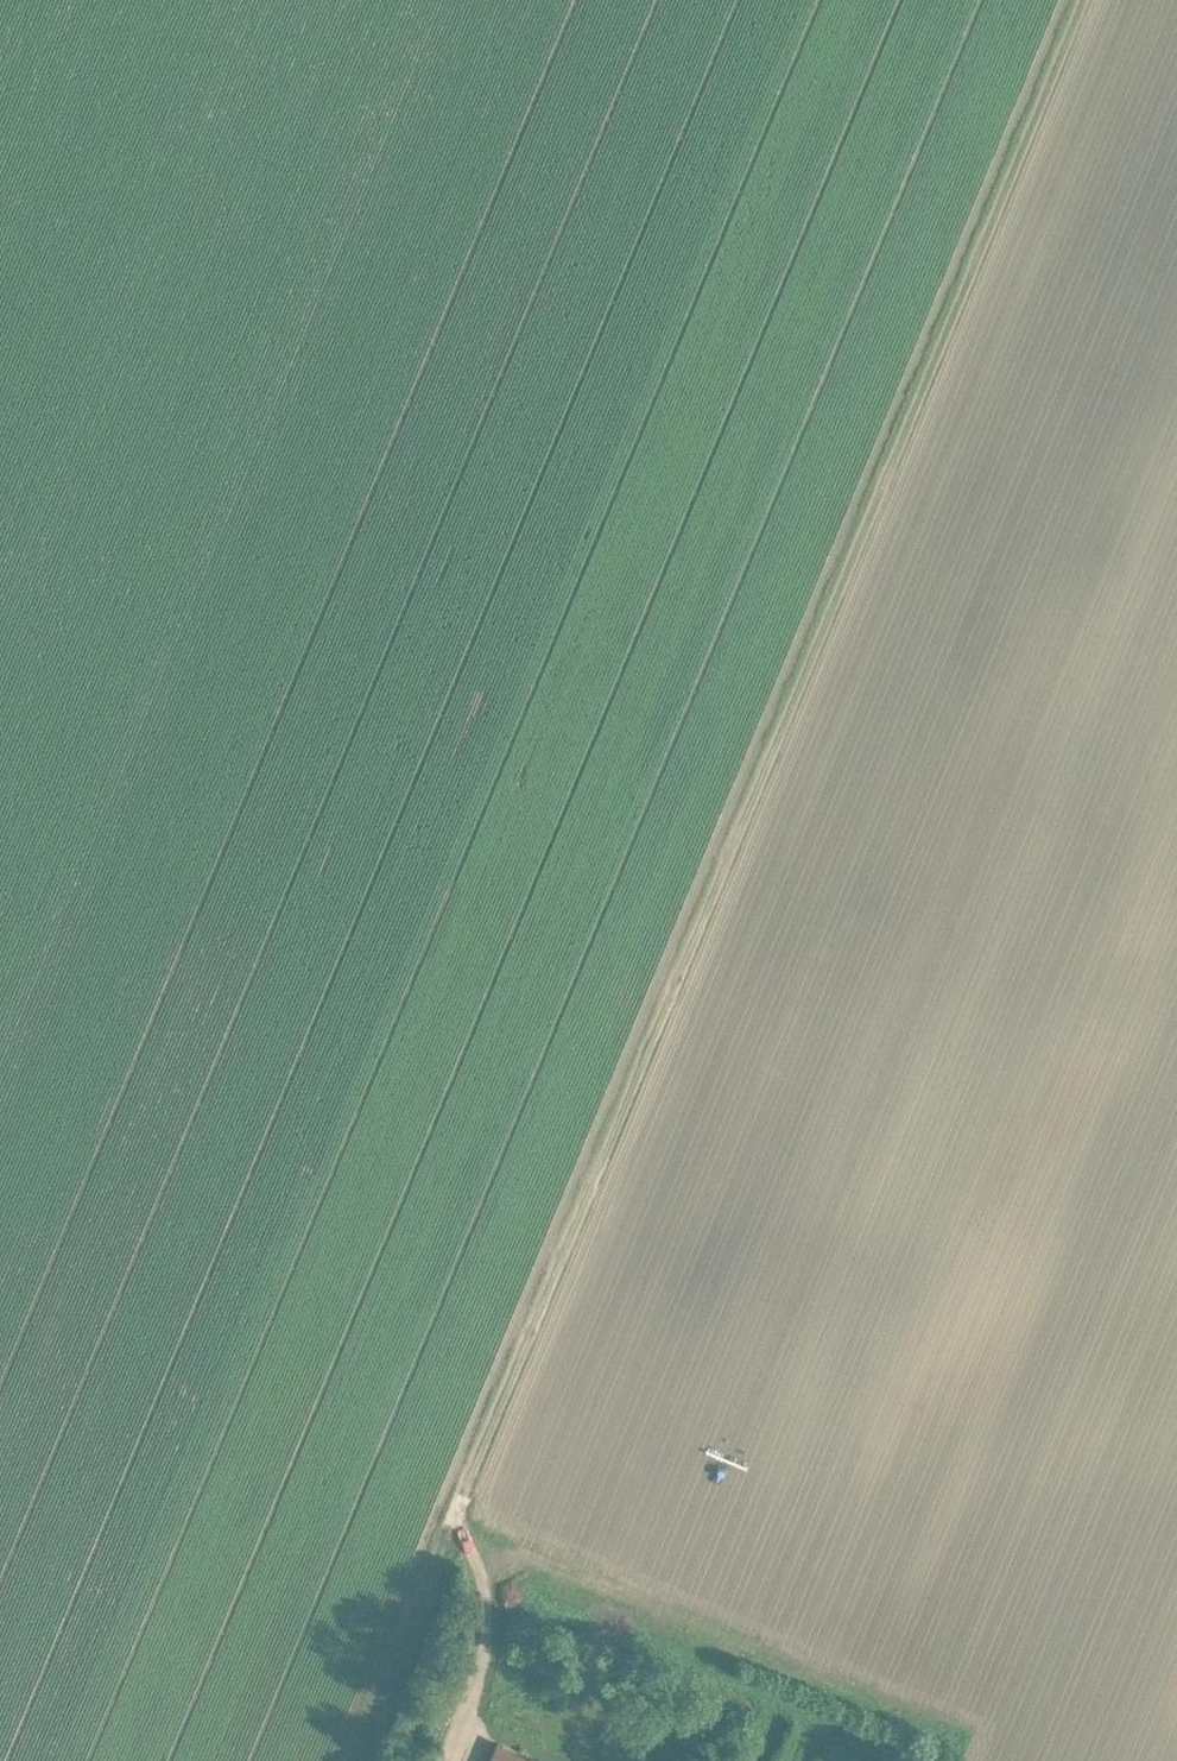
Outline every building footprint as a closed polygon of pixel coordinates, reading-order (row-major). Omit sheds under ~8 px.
[(496,1742),(488,1760),(544,1760),(496,1742)]
